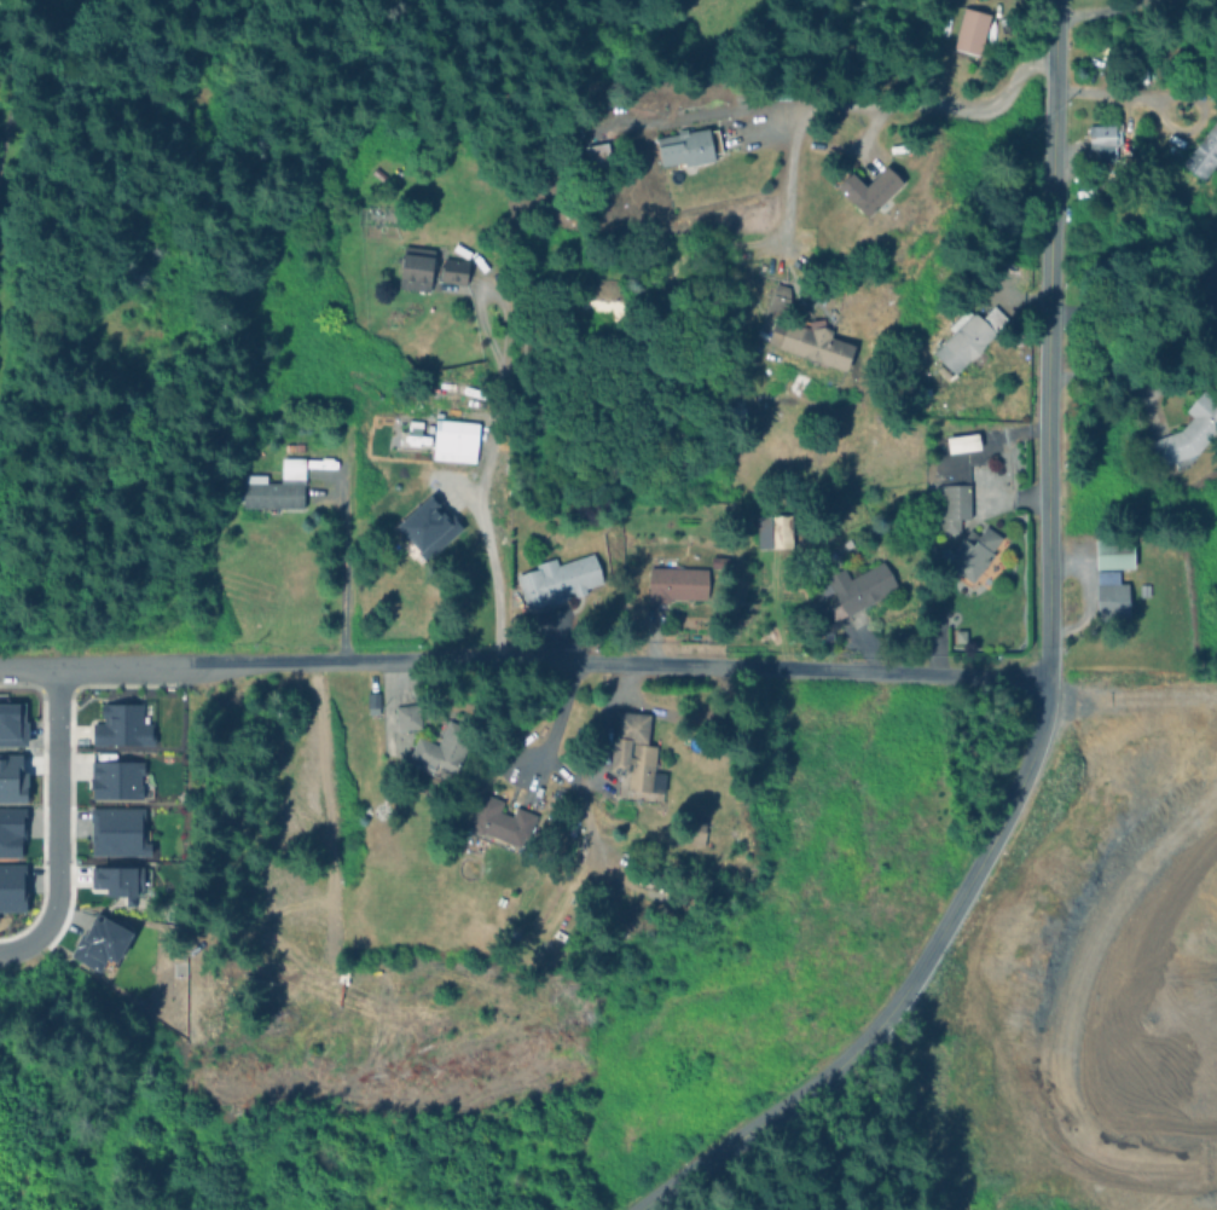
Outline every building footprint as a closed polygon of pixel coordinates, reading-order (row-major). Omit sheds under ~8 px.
[(952,49),(978,55),(988,13),(962,7),(952,49)] [(1216,117),(1179,163),(1200,180),(1216,159),(1216,117)] [(1114,147),(1114,123),(1087,124),(1087,147),(1114,147)] [(660,168),(713,160),(711,153),(720,151),(716,126),(654,136),(660,168)] [(849,171),(834,186),(865,217),(901,182),(884,165),(863,186),(849,171)] [(434,250),(402,246),(401,252),(433,255),(434,250)] [(429,283),(431,255),(399,254),(398,281),(429,283)] [(465,259),(441,258),(440,280),(465,281),(465,259)] [(593,306),(618,300),(613,277),(587,283),(593,306)] [(782,312),(790,287),(775,282),(766,308),(782,312)] [(966,307),(946,327),(951,332),(931,352),(953,374),(1007,319),(992,305),(978,319),(966,307)] [(765,346),(845,369),(852,344),(827,336),(828,333),(773,317),(765,346)] [(1157,467),(1175,461),(1178,469),(1180,468),(1214,435),(1216,434),(1216,404),(1203,389),(1182,409),(1190,417),(1177,431),(1148,440),(1157,467)] [(478,423),(435,418),(430,457),(473,463),(478,423)] [(946,453),(977,449),(976,433),(944,436),(946,453)] [(303,508),(303,458),(280,457),(279,482),(264,482),(264,475),(242,474),(241,507),(303,508)] [(968,485),(940,484),(939,532),(958,533),(959,519),(968,519),(968,485)] [(789,515),(754,516),(756,548),(790,547),(789,515)] [(1002,538),(984,525),(971,544),(959,536),(946,554),(943,552),(937,559),(971,583),(1002,538)] [(1132,568),(1131,538),(1093,539),(1094,568),(1132,568)] [(515,574),(525,610),(586,594),(584,587),(601,583),(593,553),(556,563),(554,558),(535,563),(537,568),(515,574)] [(670,603),(670,598),(705,599),(706,568),(647,567),(647,603),(670,603)] [(1093,571),(1095,615),(1127,614),(1126,582),(1117,583),(1117,570),(1093,571)] [(378,690),(378,705),(366,705),(365,690),(378,690)] [(428,723),(398,728),(394,704),(424,700),(428,723)] [(24,745),(24,702),(0,702),(0,745),(24,745)] [(89,743),(152,745),(152,733),(149,733),(149,722),(140,722),(141,702),(102,702),(102,705),(98,705),(98,716),(100,716),(100,723),(89,723),(89,743)] [(650,711),(647,742),(656,742),(654,769),(665,770),(662,791),(661,797),(655,800),(618,797),(614,792),(616,769),(609,769),(613,731),(608,731),(609,714),(615,714),(615,707),(650,711)] [(471,735),(452,780),(405,760),(408,751),(411,751),(418,734),(439,742),(446,724),(471,735)] [(25,800),(25,770),(19,770),(19,752),(0,752),(0,801),(25,800)] [(88,798),(140,799),(140,760),(89,760),(88,798)] [(498,809),(511,814),(515,804),(537,812),(521,852),(474,834),(470,844),(463,845),(459,839),(479,789),(503,799),(498,809)] [(89,855),(149,853),(149,841),(143,841),(143,805),(88,806),(89,855)] [(21,815),(0,815),(0,856),(21,856),(21,815)] [(141,865),(89,865),(89,887),(103,886),(103,893),(141,893),(141,865)] [(22,886),(0,886),(0,910),(22,910),(22,886)] [(70,959),(99,969),(104,957),(116,962),(129,930),(88,913),(70,959)]
